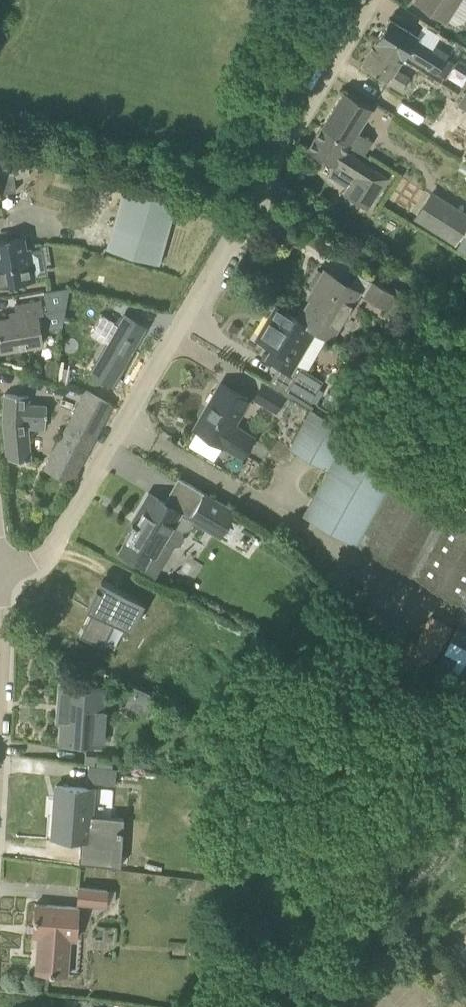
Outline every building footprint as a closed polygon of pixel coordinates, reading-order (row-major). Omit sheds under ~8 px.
[(446,19),(458,0),(416,0),(446,19)] [(375,42),(404,59),(407,55),(442,76),(444,77),(454,62),(415,38),(417,34),(390,18),(375,41),(375,42)] [(375,42),(362,63),(404,88),(411,77),(397,68),(403,59),(404,59),(375,42)] [(322,126),(349,145),(364,155),(373,141),(357,132),(372,108),(344,91),(323,126),(322,125),(322,126)] [(322,126),(308,148),(331,163),(334,164),(328,174),(348,188),(345,192),(368,207),(387,177),(385,175),(345,150),(349,145),(322,126)] [(0,194),(0,193),(16,191),(14,178),(30,175),(27,156),(11,159),(0,160),(0,194)] [(125,184),(106,248),(159,264),(178,197),(175,196),(174,199),(125,184)] [(430,194),(416,216),(455,240),(465,223),(465,217),(430,194)] [(465,234),(456,245),(465,252),(465,235),(465,234)] [(24,238),(0,242),(0,284),(35,278),(30,248),(26,248),(24,238)] [(316,330),(331,340),(361,291),(324,269),(323,272),(318,269),(309,283),(315,286),(312,290),(318,294),(314,301),(311,299),(299,319),(316,330)] [(453,299),(465,307),(465,276),(453,299)] [(396,293),(373,280),(365,294),(388,307),(396,293)] [(0,319),(0,348),(0,351),(42,344),(40,335),(40,331),(62,327),(70,288),(45,291),(47,304),(40,305),(40,301),(16,305),(16,307),(18,316),(0,319)] [(411,299),(407,310),(415,313),(420,302),(411,299)] [(276,305),(256,338),(259,340),(261,336),(275,345),(267,358),(279,365),(296,375),(286,392),(308,405),(311,400),(319,387),(323,379),(307,370),(296,363),(316,330),(299,319),(282,309),(276,305)] [(113,383),(145,327),(125,315),(92,371),(113,383)] [(385,321),(385,337),(405,337),(405,321),(385,321)] [(48,359),(45,378),(54,379),(57,360),(48,359)] [(277,413),(287,396),(267,385),(268,384),(262,381),(252,399),(277,413)] [(197,429),(189,443),(214,458),(223,444),(227,446),(242,455),(249,443),(253,436),(247,432),(235,424),(244,408),(249,399),(243,395),(221,383),(214,395),(215,396),(211,404),(209,403),(205,409),(194,427),(197,429)] [(86,390),(48,460),(75,474),(112,404),(86,390)] [(7,458),(29,459),(30,459),(27,426),(46,428),(47,406),(29,405),(29,395),(5,394),(3,419),(7,458)] [(461,603),(465,596),(465,498),(399,460),(396,465),(347,438),(350,432),(310,410),(290,445),(276,437),(266,453),(283,463),(287,455),(292,458),(296,450),(329,468),(303,514),(461,603)] [(221,536),(235,511),(206,494),(192,519),(221,536)] [(184,537),(182,530),(172,524),(180,511),(152,495),(136,523),(132,521),(130,524),(134,526),(120,551),(144,565),(151,553),(154,555),(163,540),(173,546),(180,544),(184,537)] [(246,524),(242,532),(252,537),(256,530),(246,524)] [(118,601),(97,589),(69,638),(110,662),(126,635),(105,623),(118,601)] [(350,606),(338,618),(356,636),(368,624),(350,606)] [(450,623),(424,613),(410,649),(437,659),(450,623)] [(60,746),(61,739),(104,742),(108,687),(60,683),(57,722),(61,722),(61,727),(53,726),(51,745),(60,746)] [(132,685),(124,705),(137,710),(145,690),(132,685)] [(86,781),(114,784),(116,768),(88,765),(86,781)] [(55,811),(53,837),(80,839),(78,865),(106,868),(108,849),(118,850),(124,851),(135,852),(135,844),(141,845),(143,827),(126,826),(112,824),(105,824),(92,823),(87,822),(88,814),(90,788),(56,785),(55,800),(55,811)] [(106,905),(106,901),(107,888),(79,886),(78,902),(106,905)] [(36,972),(62,974),(64,938),(76,939),(79,907),(36,903),(34,928),(39,928),(36,972)] [(211,960),(211,968),(219,969),(220,961),(211,960)]
